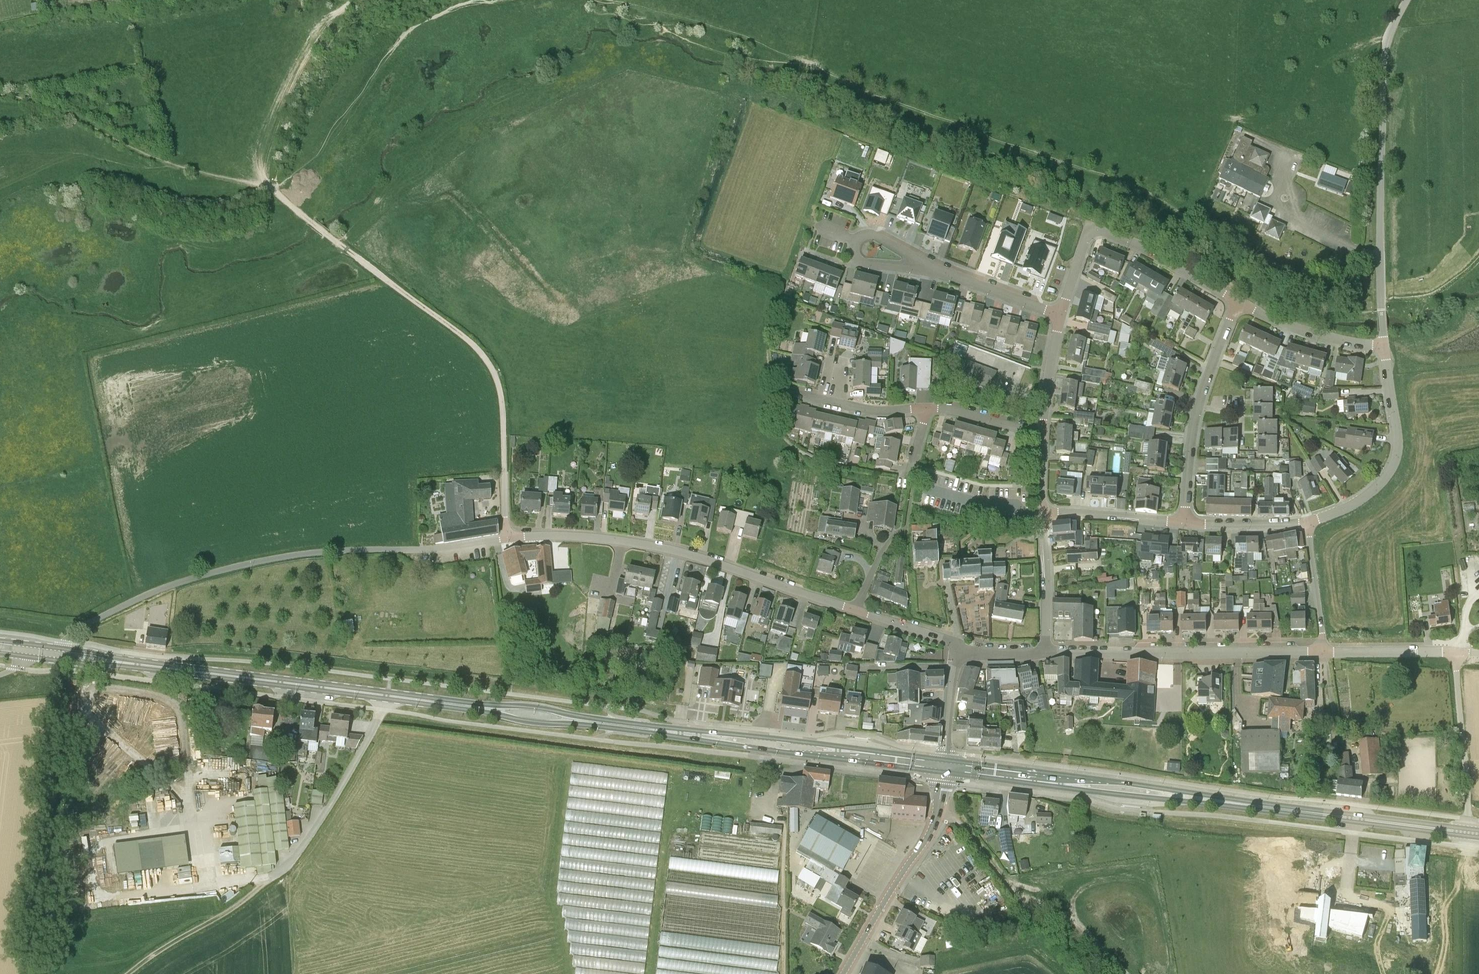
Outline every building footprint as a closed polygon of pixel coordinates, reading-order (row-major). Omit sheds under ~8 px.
[(1261,151),(1251,146),(1253,142),(1243,138),(1232,162),(1228,160),(1225,159),(1219,173),(1222,175),(1220,179),(1222,180),(1220,184),(1228,188),(1229,188),(1230,187),(1231,186),(1231,185),(1245,191),(1251,194),(1260,198),(1269,179),(1267,177),(1269,172),(1269,171),(1269,170),(1269,169),(1269,168),(1268,167),(1265,166),(1270,155),(1261,151)] [(877,150),(873,162),(884,166),(888,155),(877,150)] [(847,172),(844,180),(837,178),(830,198),(854,207),(862,187),(857,185),(861,174),(860,174),(859,177),(847,172)] [(1335,177),(1323,173),(1318,186),(1342,195),(1347,182),(1335,177)] [(1356,185),(1350,183),(1346,194),(1353,196),(1356,185)] [(864,211),(878,216),(879,215),(886,218),(894,198),(871,189),(864,211)] [(917,205),(919,201),(909,197),(908,201),(903,200),(897,218),(900,219),(900,220),(911,225),(911,224),(920,226),(924,215),(919,214),(922,206),(917,205)] [(1272,210),(1263,206),(1258,204),(1251,218),(1265,224),(1261,232),(1279,241),(1286,226),(1272,220),(1271,221),(1267,219),(1272,210)] [(952,220),(935,214),(927,235),(944,241),(950,243),(955,230),(949,227),(952,220)] [(1046,221),(1060,225),(1062,219),(1049,214),(1046,221)] [(959,246),(976,252),(985,226),(969,220),(959,246)] [(991,257),(1014,265),(1027,231),(1017,227),(1015,234),(1002,229),(991,257)] [(1032,246),(1024,268),(1040,274),(1039,276),(1045,279),(1057,247),(1042,242),(1039,249),(1032,246)] [(1107,270),(1113,255),(1101,250),(1095,265),(1093,269),(1099,272),(1101,267),(1107,270)] [(1119,274),(1121,269),(1124,260),(1113,255),(1107,270),(1119,274)] [(805,280),(811,263),(801,259),(794,277),(805,280)] [(815,284),(821,267),(811,263),(805,280),(815,284)] [(1136,290),(1147,271),(1135,265),(1135,266),(1129,263),(1120,284),(1119,285),(1124,287),(1126,284),(1136,290)] [(825,288),(832,271),(821,267),(815,284),(825,288)] [(832,271),(825,288),(836,292),(842,275),(832,271)] [(1147,296),(1158,278),(1147,271),(1136,290),(1147,296)] [(1091,273),(1087,278),(1100,285),(1103,280),(1091,273)] [(860,304),(861,298),(866,277),(855,274),(852,286),(844,284),(840,299),(860,304)] [(861,298),(873,301),(878,280),(866,277),(861,298)] [(1170,296),(1164,292),(1169,284),(1158,278),(1147,296),(1147,297),(1157,303),(1151,313),(1157,317),(1170,296)] [(1120,284),(1119,284),(1115,281),(1110,291),(1115,293),(1119,285),(1120,284)] [(901,308),(906,287),(894,284),(889,305),(901,308)] [(919,319),(922,304),(914,301),(917,290),(906,287),(901,308),(899,314),(919,319)] [(1114,305),(1117,298),(1104,291),(1101,297),(1098,298),(1084,294),(1083,295),(1084,295),(1080,307),(1101,312),(1105,299),(1114,305)] [(1184,311),(1192,297),(1181,291),(1176,299),(1170,296),(1157,317),(1164,321),(1170,311),(1180,317),(1184,311)] [(880,306),(883,294),(877,292),(874,305),(880,306)] [(802,300),(808,302),(810,295),(804,293),(802,300)] [(885,312),(889,295),(883,294),(879,310),(885,312)] [(938,324),(940,318),(945,297),(934,294),(931,306),(922,304),(919,319),(938,324)] [(940,318),(951,320),(957,300),(945,297),(940,318)] [(1195,317),(1203,304),(1192,297),(1184,311),(1190,314),(1181,329),(1186,332),(1189,327),(1195,317)] [(964,304),(962,313),(959,325),(969,327),(968,332),(977,334),(978,331),(983,310),(984,307),(975,305),(974,306),(964,304)] [(1195,317),(1197,318),(1206,323),(1214,310),(1203,304),(1195,317)] [(1101,312),(1080,307),(1077,319),(1086,322),(1091,323),(1089,332),(1095,334),(1104,336),(1110,337),(1111,331),(1112,329),(1096,324),(1099,312),(1101,312)] [(995,341),(996,338),(1001,317),(1002,313),(993,311),(992,313),(983,310),(978,331),(987,334),(986,339),(995,341)] [(953,324),(959,326),(959,325),(962,313),(956,312),(955,313),(953,324)] [(1124,316),(1121,321),(1129,326),(1132,320),(1124,316)] [(1013,347),(1013,344),(1019,323),(1020,320),(1011,318),(1010,319),(1001,317),(996,338),(1005,340),(1004,345),(1013,347)] [(1023,347),(1022,352),(1031,354),(1038,326),(1029,324),(1028,325),(1019,323),(1013,344),(1023,347)] [(857,335),(857,336),(843,332),(845,327),(833,324),(830,337),(840,339),(838,348),(853,351),(855,345),(859,346),(861,336),(857,335)] [(1135,331),(1129,328),(1123,324),(1121,332),(1121,334),(1130,336),(1133,333),(1135,331)] [(1189,327),(1186,332),(1184,335),(1193,340),(1197,332),(1189,327)] [(1252,347),(1259,334),(1246,328),(1240,342),(1252,347)] [(1111,331),(1110,337),(1109,344),(1114,345),(1117,332),(1111,331)] [(825,337),(815,334),(809,333),(806,347),(795,344),(792,355),(800,357),(811,360),(812,352),(821,354),(825,337)] [(1093,340),(1103,342),(1104,336),(1095,334),(1093,340)] [(1119,343),(1128,345),(1130,336),(1121,334),(1119,343)] [(1263,353),(1270,338),(1259,334),(1252,347),(1263,353)] [(1086,341),(1082,340),(1072,338),(1070,351),(1088,355),(1090,347),(1085,346),(1086,341)] [(1276,367),(1280,358),(1284,349),(1279,347),(1281,344),(1270,338),(1263,353),(1270,356),(1268,360),(1270,361),(1263,376),(1272,380),(1275,371),(1274,371),(1276,367)] [(1164,346),(1155,342),(1151,340),(1149,346),(1151,347),(1164,354),(1163,358),(1161,358),(1157,371),(1158,371),(1160,372),(1183,379),(1187,366),(1178,364),(1178,363),(1177,362),(1177,363),(1172,362),(1176,353),(1172,351),(1164,346)] [(1164,346),(1172,351),(1175,346),(1166,341),(1164,346)] [(964,359),(968,348),(956,344),(952,355),(964,359)] [(1298,366),(1302,350),(1289,347),(1288,351),(1284,349),(1276,367),(1296,372),(1296,370),(1298,366)] [(868,358),(881,358),(881,350),(868,349),(868,358)] [(1309,373),(1314,354),(1302,350),(1298,366),(1296,370),(1309,373)] [(1083,376),(1084,376),(1085,369),(1088,355),(1070,351),(1067,364),(1077,366),(1082,366),(1083,367),(1082,376),(1083,376)] [(1022,352),(1021,358),(1029,361),(1031,354),(1022,352)] [(1322,372),(1324,367),(1326,357),(1314,354),(1309,373),(1321,376),(1322,372)] [(1242,369),(1244,364),(1246,359),(1236,355),(1232,365),(1242,369)] [(815,360),(811,360),(800,357),(796,370),(792,369),(790,379),(814,384),(818,368),(813,367),(815,360)] [(881,369),(881,358),(868,358),(867,364),(853,363),(853,376),(870,377),(870,368),(881,369)] [(900,391),(915,392),(915,379),(925,379),(926,360),(909,359),(909,369),(901,368),(900,391)] [(996,373),(966,362),(958,359),(953,372),(961,375),(960,379),(990,390),(996,373)] [(1347,381),(1349,381),(1359,383),(1362,368),(1359,368),(1360,361),(1349,360),(1349,361),(1338,359),(1336,373),(1348,375),(1347,381)] [(1242,369),(1251,373),(1253,368),(1244,364),(1242,369)] [(1085,369),(1084,376),(1102,379),(1105,380),(1105,379),(1107,373),(1107,372),(1106,372),(1103,372),(1085,369)] [(1275,371),(1272,380),(1277,382),(1280,373),(1275,371)] [(1179,391),(1183,379),(1160,372),(1157,384),(1162,386),(1179,391)] [(1335,374),(1327,372),(1325,387),(1332,388),(1335,374)] [(870,385),(870,377),(853,376),(853,389),(866,389),(866,395),(880,396),(881,386),(870,385)] [(1101,385),(1102,379),(1084,376),(1083,376),(1082,382),(1101,385)] [(1152,392),(1153,386),(1136,381),(1134,388),(1137,388),(1152,392)] [(1079,384),(1074,383),(1064,382),(1062,396),(1077,397),(1082,398),(1084,385),(1079,384)] [(1304,389),(1304,388),(1294,385),(1291,394),(1300,397),(1304,389)] [(1152,392),(1137,388),(1136,395),(1150,398),(1152,392)] [(1304,389),(1300,397),(1310,401),(1313,391),(1304,388),(1304,389)] [(1273,406),(1273,390),(1254,390),(1254,406),(1273,406)] [(1324,400),(1338,399),(1338,391),(1324,392),(1324,400)] [(1075,410),(1077,397),(1062,396),(1060,408),(1070,410),(1075,410)] [(1343,401),(1344,417),(1356,417),(1355,414),(1368,413),(1367,400),(1355,401),(1354,398),(1348,399),(1348,401),(1343,401)] [(1157,402),(1157,403),(1151,401),(1148,413),(1155,414),(1154,415),(1172,418),(1175,405),(1157,402)] [(1303,410),(1302,413),(1314,414),(1316,404),(1304,402),(1304,404),(1300,403),(1298,410),(1303,410)] [(799,431),(804,408),(792,406),(790,415),(787,428),(799,431)] [(1273,423),(1273,406),(1254,406),(1254,422),(1259,422),(1273,423)] [(811,431),(815,415),(816,411),(804,408),(799,431),(811,433),(811,431)] [(1089,420),(1094,421),(1095,414),(1074,412),(1074,419),(1084,420),(1089,420)] [(815,415),(811,431),(817,433),(815,445),(818,446),(820,439),(825,417),(815,415)] [(1169,431),(1172,418),(1154,415),(1152,427),(1169,431)] [(832,436),(835,419),(825,417),(820,439),(824,440),(825,435),(832,436)] [(841,444),(846,422),(835,419),(832,436),(838,438),(837,443),(841,444)] [(866,434),(869,423),(857,420),(856,424),(852,441),(853,441),(853,443),(864,445),(867,434),(866,434)] [(873,435),(874,432),(876,423),(869,421),(870,421),(869,421),(869,423),(866,434),(867,434),(873,435)] [(885,435),(896,433),(902,432),(900,421),(883,424),(885,435)] [(852,441),(856,424),(846,422),(841,444),(845,445),(846,440),(852,441)] [(1277,423),(1273,423),(1259,422),(1259,439),(1277,439),(1277,423)] [(961,443),(965,427),(955,424),(953,429),(949,446),(948,451),(952,452),(953,447),(955,442),(961,443)] [(949,446),(953,429),(943,426),(940,436),(935,434),(931,445),(938,447),(939,443),(949,446)] [(1143,434),(1144,428),(1130,426),(1129,432),(1143,434)] [(968,457),(976,430),(965,427),(961,443),(967,445),(965,451),(964,456),(968,457)] [(1074,428),(1069,428),(1059,427),(1059,428),(1058,440),(1078,442),(1079,433),(1073,433),(1074,428)] [(1374,433),(1364,431),(1347,428),(1346,431),(1338,430),(1338,433),(1337,433),(1335,446),(1349,449),(1359,450),(1360,445),(1371,447),(1374,433)] [(981,449),(986,433),(976,430),(968,457),(972,458),(975,447),(981,449)] [(1222,449),(1222,430),(1206,430),(1206,449),(1222,449)] [(1238,449),(1238,430),(1222,430),(1222,449),(1238,449)] [(1142,441),(1143,434),(1129,432),(1128,439),(1142,441)] [(880,452),(897,455),(899,443),(895,442),(896,433),(885,435),(883,435),(880,452)] [(990,458),(995,441),(996,435),(986,433),(981,449),(987,451),(986,457),(990,458)] [(1277,455),(1277,439),(1259,439),(1259,455),(1277,455)] [(1078,442),(1058,440),(1057,453),(1057,452),(1057,453),(1067,454),(1072,454),(1073,442),(1078,442)] [(1009,455),(1002,454),(1005,444),(995,441),(990,458),(1001,461),(1000,465),(1005,467),(1009,455)] [(1149,457),(1166,459),(1168,445),(1150,443),(1149,457)] [(816,458),(822,460),(824,454),(818,451),(816,458)] [(1088,451),(1087,457),(1086,464),(1086,466),(1093,467),(1095,452),(1088,451)] [(880,452),(879,455),(878,462),(876,461),(875,468),(890,470),(891,464),(895,465),(897,455),(880,452)] [(1318,457),(1311,462),(1310,462),(1311,463),(1318,474),(1323,470),(1324,471),(1327,468),(1329,471),(1327,473),(1331,478),(1334,475),(1343,485),(1353,476),(1344,467),(1346,465),(1342,460),(1341,462),(1335,455),(1324,465),(1318,457)] [(1009,463),(1015,465),(1017,459),(1010,457),(1009,463)] [(1165,471),(1166,459),(1149,457),(1147,469),(1165,471)] [(1207,460),(1207,473),(1219,472),(1219,460),(1207,460)] [(1289,480),(1291,480),(1300,479),(1302,479),(1302,476),(1301,463),(1299,463),(1289,464),(1290,476),(1289,476),(1289,480)] [(1318,474),(1311,463),(1307,465),(1314,476),(1318,474)] [(1144,476),(1145,469),(1130,468),(1130,469),(1130,474),(1144,476)] [(679,481),(689,483),(691,472),(681,470),(679,481)] [(1067,475),(1067,472),(1061,471),(1059,495),(1073,497),(1073,496),(1081,497),(1082,476),(1067,475)] [(1252,517),(1252,502),(1247,502),(1248,474),(1242,474),(1242,485),(1241,516),(1252,517)] [(1273,480),(1273,474),(1268,474),(1268,479),(1265,479),(1265,505),(1258,505),(1258,507),(1258,517),(1273,517),(1273,485),(1273,480)] [(490,487),(489,487),(488,476),(478,477),(479,488),(478,488),(477,481),(452,482),(452,485),(445,485),(447,514),(439,515),(442,535),(435,536),(435,544),(443,544),(445,543),(499,534),(497,523),(472,525),(472,524),(472,500),(480,499),(490,499),(490,487)] [(604,488),(612,489),(613,482),(609,482),(610,477),(606,476),(604,488)] [(1106,481),(1106,476),(1105,476),(1105,481),(1092,480),(1088,479),(1087,491),(1091,492),(1091,497),(1104,498),(1106,481)] [(1118,482),(1111,481),(1112,477),(1106,476),(1106,481),(1104,498),(1117,499),(1118,482)] [(1230,494),(1225,494),(1225,476),(1219,476),(1219,482),(1218,516),(1230,516),(1230,494)] [(573,496),(563,495),(556,495),(557,479),(548,478),(548,481),(548,492),(554,492),(552,509),(553,509),(552,516),(568,517),(569,506),(572,506),(573,496)] [(1300,491),(1303,489),(1307,500),(1319,496),(1316,485),(1318,485),(1316,478),(1298,484),(1300,491)] [(659,499),(660,489),(661,480),(657,479),(656,488),(646,487),(645,497),(638,496),(635,515),(648,517),(649,509),(656,510),(658,499),(659,499)] [(548,492),(548,481),(539,480),(539,494),(547,495),(548,492)] [(1159,489),(1151,488),(1152,481),(1139,480),(1136,512),(1157,514),(1157,513),(1159,489)] [(1218,516),(1219,482),(1213,482),(1212,490),(1208,489),(1208,501),(1207,501),(1207,515),(1218,516)] [(1278,499),(1278,484),(1273,485),(1273,517),(1289,517),(1289,505),(1284,505),(1284,499),(1278,499)] [(1241,516),(1242,485),(1235,485),(1235,494),(1230,494),(1230,516),(1241,516)] [(624,503),(625,499),(629,499),(630,490),(619,488),(618,497),(610,496),(609,501),(608,511),(623,513),(624,503)] [(678,522),(681,505),(687,506),(690,489),(682,488),(681,499),(674,498),(673,501),(666,500),(664,509),(662,519),(678,522)] [(860,491),(842,488),(839,511),(857,515),(860,491)] [(540,497),(532,496),(522,495),(521,513),(529,514),(529,511),(539,512),(540,497)] [(704,528),(705,522),(711,523),(716,501),(703,499),(701,508),(693,507),(691,515),(689,524),(704,528)] [(596,509),(596,501),(582,501),(581,518),(589,518),(590,517),(595,518),(595,519),(596,519),(596,509)] [(895,508),(872,504),(870,504),(868,515),(893,519),(895,508)] [(738,528),(742,512),(730,509),(729,516),(721,514),(719,521),(716,530),(731,534),(732,527),(738,528)] [(752,522),(754,515),(742,512),(738,528),(744,529),(742,537),(757,540),(761,524),(752,522)] [(891,531),(893,519),(868,515),(867,521),(875,523),(874,528),(891,531)] [(842,520),(834,519),(821,518),(819,534),(854,539),(856,528),(841,526),(842,520)] [(1082,532),(1076,531),(1076,523),(1053,525),(1054,542),(1076,540),(1076,546),(1083,546),(1082,532)] [(931,526),(911,527),(912,534),(927,533),(928,543),(922,544),(922,547),(912,548),(913,566),(914,566),(923,565),(923,566),(924,566),(924,565),(927,565),(929,565),(928,565),(937,565),(938,565),(936,532),(932,533),(931,526)] [(1299,552),(1298,549),(1303,548),(1301,533),(1284,536),(1287,557),(1288,557),(1288,561),(1297,559),(1296,553),(1299,552)] [(1176,566),(1178,547),(1168,547),(1169,538),(1159,537),(1159,540),(1153,539),(1153,536),(1143,535),(1141,553),(1140,562),(1154,562),(1154,554),(1164,555),(1163,568),(1176,566)] [(1278,559),(1287,557),(1284,536),(1266,540),(1270,559),(1268,560),(1270,572),(1276,571),(1275,563),(1278,562),(1278,559)] [(1182,553),(1198,554),(1198,540),(1182,539),(1182,547),(1178,547),(1176,566),(1182,565),(1182,553)] [(1213,556),(1221,556),(1221,541),(1207,540),(1206,557),(1207,557),(1207,564),(1203,564),(1202,564),(1202,566),(1202,574),(1213,574),(1213,556)] [(1248,572),(1248,566),(1248,540),(1236,540),(1236,554),(1236,559),(1241,559),(1241,573),(1244,573),(1247,573),(1248,573),(1248,572)] [(1248,540),(1248,566),(1254,566),(1254,554),(1259,554),(1259,540),(1248,540)] [(1098,552),(1097,552),(1097,541),(1091,542),(1091,552),(1067,553),(1068,564),(1077,564),(1077,561),(1098,560),(1098,552)] [(551,584),(550,573),(548,547),(522,549),(523,561),(538,561),(539,580),(525,581),(526,593),(542,592),(541,585),(551,584)] [(526,574),(523,561),(522,549),(519,550),(502,554),(505,566),(509,579),(526,574)] [(950,582),(974,580),(975,585),(979,585),(979,590),(977,592),(978,593),(980,591),(985,591),(985,593),(986,593),(986,591),(991,590),(991,591),(993,592),(994,591),(992,590),(991,578),(992,578),(1005,577),(1004,565),(991,565),(991,564),(990,553),(992,551),(991,550),(989,553),(984,553),(984,550),(983,551),(983,553),(978,553),(976,551),(975,552),(976,553),(973,557),(974,563),(949,564),(949,567),(942,567),(943,580),(950,579),(950,582)] [(825,558),(820,556),(816,572),(830,576),(835,561),(837,562),(840,555),(827,551),(825,558)] [(902,573),(903,559),(898,558),(894,584),(897,585),(895,590),(890,602),(907,608),(907,601),(906,594),(903,593),(904,583),(901,582),(902,573)] [(1202,574),(1202,566),(1194,566),(1193,566),(1193,575),(1202,575),(1202,574)] [(638,588),(641,571),(628,569),(626,578),(622,592),(630,594),(632,586),(638,588)] [(651,590),(652,584),(654,574),(641,571),(638,588),(644,589),(642,598),(649,599),(648,602),(653,604),(647,629),(656,631),(662,602),(654,600),(656,591),(651,590)] [(887,582),(890,576),(879,572),(877,578),(876,583),(874,582),(870,594),(890,602),(895,590),(897,585),(894,584),(894,585),(896,586),(894,590),(886,586),(887,582)] [(1106,574),(1098,575),(1100,586),(1113,583),(1112,578),(1107,579),(1106,574)] [(695,600),(696,595),(699,585),(685,582),(683,591),(680,603),(686,605),(688,598),(695,600)] [(1024,610),(1005,606),(1008,586),(997,584),(995,604),(992,618),(1021,623),(1024,610)] [(1300,584),(1292,586),(1294,595),(1306,593),(1304,584),(1300,584)] [(716,615),(718,606),(722,591),(716,590),(716,589),(709,587),(707,595),(702,594),(701,600),(702,601),(699,610),(716,615)] [(726,617),(739,621),(741,613),(745,598),(733,594),(729,610),(726,617)] [(1065,619),(1065,602),(1057,601),(1057,594),(1054,594),(1054,601),(1053,619),(1065,619)] [(1186,608),(1186,594),(1177,594),(1177,608),(1186,608)] [(1227,609),(1227,600),(1227,599),(1227,594),(1221,595),(1221,617),(1214,617),(1214,632),(1227,632),(1227,617),(1227,609)] [(1254,600),(1249,601),(1249,608),(1254,608),(1254,616),(1247,617),(1247,631),(1260,631),(1259,594),(1254,594),(1254,600)] [(1272,631),(1272,628),(1280,628),(1276,606),(1270,606),(1270,609),(1265,609),(1265,605),(1260,605),(1260,594),(1259,594),(1260,631),(1272,631)] [(1160,617),(1160,611),(1160,601),(1160,595),(1155,596),(1155,609),(1153,609),(1153,617),(1147,617),(1147,633),(1161,633),(1160,617)] [(1291,605),(1295,605),(1305,604),(1305,596),(1292,596),(1291,605)] [(596,617),(598,618),(610,620),(611,620),(615,602),(600,599),(596,617)] [(669,599),(665,613),(675,615),(678,602),(669,599)] [(1227,599),(1227,600),(1227,609),(1227,617),(1227,632),(1239,632),(1239,617),(1234,617),(1234,599),(1227,599)] [(1199,601),(1198,601),(1194,601),(1194,610),(1194,618),(1194,632),(1206,632),(1206,618),(1200,618),(1200,608),(1199,608),(1199,601)] [(771,612),(768,611),(769,605),(757,602),(751,622),(767,627),(771,612)] [(1075,602),(1067,602),(1065,602),(1065,619),(1073,620),(1075,617),(1075,602)] [(1082,607),(1082,602),(1075,602),(1075,617),(1078,619),(1082,616),(1093,616),(1093,608),(1082,607)] [(1437,626),(1451,624),(1448,602),(1434,604),(1436,617),(1429,618),(1430,626),(1437,625),(1437,626)] [(1135,635),(1135,608),(1107,609),(1107,627),(1119,626),(1119,636),(1135,635)] [(1291,615),(1291,621),(1292,631),(1306,630),(1306,615),(1305,615),(1305,608),(1299,608),(1299,615),(1291,615)] [(788,628),(792,612),(780,609),(776,621),(774,621),(771,630),(780,633),(785,634),(787,627),(788,628)] [(737,628),(734,635),(742,637),(744,630),(749,616),(748,615),(741,613),(739,621),(737,628)] [(812,640),(815,630),(818,620),(805,616),(801,627),(808,630),(806,638),(812,640)] [(1098,616),(1093,616),(1082,616),(1078,619),(1075,622),(1075,628),(1093,628),(1093,620),(1098,620),(1098,616)] [(1160,617),(1161,633),(1174,633),(1173,617),(1160,617)] [(596,630),(608,632),(610,620),(598,618),(596,630)] [(1182,632),(1194,632),(1194,618),(1181,618),(1182,632)] [(354,633),(352,620),(343,621),(345,634),(354,633)] [(1093,638),(1093,628),(1075,628),(1075,641),(1093,641),(1098,641),(1098,638),(1093,638)] [(166,649),(168,632),(148,629),(146,646),(166,649)] [(855,647),(862,649),(866,634),(853,630),(851,638),(842,636),(839,645),(838,651),(849,654),(850,653),(853,654),(855,647)] [(694,633),(691,646),(699,647),(702,635),(694,633)] [(687,636),(687,639),(679,637),(678,644),(690,647),(692,637),(687,636)] [(900,644),(900,643),(888,639),(884,652),(877,651),(874,662),(895,662),(896,658),(897,658),(898,652),(905,654),(907,646),(900,644)] [(866,644),(862,660),(874,660),(878,647),(866,644)] [(700,649),(698,660),(714,663),(716,652),(700,649)] [(828,662),(840,663),(842,653),(830,651),(828,662)] [(750,660),(751,657),(738,654),(736,663),(749,663),(750,660)] [(751,654),(751,657),(750,660),(760,663),(762,657),(751,654)] [(1068,660),(1066,660),(1051,660),(1051,662),(1044,662),(1044,681),(1057,681),(1057,679),(1068,679),(1068,678),(1068,660)] [(1096,662),(1075,661),(1074,661),(1073,684),(1072,684),(1072,685),(1072,697),(1077,698),(1077,696),(1123,700),(1123,704),(1122,719),(1152,721),(1155,684),(1154,684),(1155,674),(1172,675),(1173,665),(1128,663),(1127,689),(1095,686),(1096,662)] [(1302,688),(1314,688),(1313,673),(1314,673),(1314,664),(1296,665),(1296,675),(1294,675),(1294,686),(1302,686),(1302,688)] [(760,665),(759,677),(770,678),(772,667),(760,665)] [(1281,698),(1284,675),(1285,665),(1255,665),(1252,695),(1281,698)] [(856,680),(858,668),(847,666),(845,679),(856,680)] [(820,676),(828,677),(829,668),(822,668),(818,667),(818,676),(820,676)] [(1033,690),(1029,673),(1028,667),(1016,670),(1021,693),(1033,690)] [(973,689),(978,671),(964,669),(957,691),(959,692),(971,694),(973,689)] [(739,708),(743,685),(716,681),(718,672),(704,670),(702,682),(712,683),(709,700),(721,701),(721,705),(739,708)] [(1014,682),(1014,675),(1014,670),(986,670),(986,684),(987,684),(997,683),(999,703),(1011,703),(1011,705),(1013,705),(1022,704),(1019,692),(1018,692),(1016,682),(1014,682)] [(1037,687),(1036,682),(1034,672),(1029,673),(1033,690),(1036,690),(1038,698),(1037,698),(1040,711),(1049,709),(1046,696),(1043,686),(1037,687)] [(897,691),(918,691),(920,691),(943,690),(943,674),(896,674),(897,691)] [(810,701),(811,695),(797,693),(799,677),(785,675),(781,697),(780,707),(809,711),(810,701)] [(1221,703),(1221,687),(1221,677),(1212,677),(1212,678),(1196,677),(1196,687),(1199,687),(1199,699),(1208,699),(1208,703),(1221,703)] [(1068,684),(1068,679),(1057,679),(1057,681),(1058,702),(1066,702),(1066,706),(1071,706),(1071,702),(1071,697),(1072,697),(1072,685),(1072,684),(1068,684)] [(999,707),(999,703),(997,683),(987,684),(989,707),(999,707)] [(1303,709),(1305,709),(1315,708),(1314,688),(1302,688),(1302,703),(1282,701),(1282,702),(1281,719),(1281,732),(1289,732),(1290,721),(1302,722),(1303,709)] [(985,709),(985,697),(984,692),(973,689),(971,694),(974,695),(971,710),(972,711),(979,712),(985,713),(985,709)] [(839,705),(841,693),(826,691),(825,697),(819,696),(818,702),(817,712),(838,715),(839,705)] [(918,691),(897,691),(897,705),(899,705),(899,711),(892,711),(893,715),(899,714),(907,712),(907,705),(918,704),(918,691)] [(974,695),(971,694),(959,692),(958,703),(966,704),(965,709),(968,710),(968,717),(972,717),(972,711),(971,710),(974,695)] [(860,708),(861,700),(847,698),(845,706),(844,716),(859,718),(860,708)] [(1268,718),(1281,719),(1282,702),(1270,700),(1268,718)] [(1026,732),(1024,722),(1022,704),(1013,705),(1015,723),(1016,733),(1026,732)] [(939,711),(931,711),(924,710),(925,705),(907,705),(907,712),(908,712),(910,712),(910,719),(903,719),(903,725),(913,726),(914,725),(921,725),(921,724),(938,724),(939,711)] [(203,716),(211,717),(212,708),(204,707),(203,716)] [(272,731),(273,723),(274,713),(263,712),(263,710),(254,709),(250,735),(263,737),(264,730),(272,731)] [(968,719),(968,724),(981,725),(984,725),(985,718),(985,713),(979,712),(980,720),(968,719)] [(314,730),(315,716),(301,714),(300,724),(299,732),(297,752),(297,758),(301,759),(306,759),(308,743),(316,744),(318,731),(314,730)] [(348,735),(348,729),(350,719),(331,717),(330,727),(330,728),(321,727),(319,741),(336,743),(337,738),(347,739),(345,748),(356,749),(363,737),(348,735)] [(1325,729),(1326,721),(1317,720),(1316,728),(1325,729)] [(966,741),(980,742),(981,728),(981,725),(968,724),(965,724),(957,724),(956,731),(967,732),(966,741)] [(991,728),(985,728),(981,728),(980,742),(980,750),(990,751),(1000,752),(999,733),(999,728),(991,728)] [(922,737),(922,744),(938,746),(940,729),(930,730),(930,729),(925,730),(925,734),(926,734),(926,737),(922,737)] [(897,741),(922,744),(922,737),(926,737),(926,734),(925,734),(925,730),(918,730),(918,733),(916,732),(909,733),(909,732),(897,734),(897,741)] [(1280,766),(1280,732),(1242,733),(1242,763),(1242,773),(1281,772),(1280,771),(1281,771),(1281,766),(1280,766)] [(1362,741),(1364,775),(1380,773),(1378,740),(1362,741)] [(250,757),(261,759),(262,747),(251,746),(250,757)] [(275,749),(262,747),(261,759),(274,760),(275,749)] [(288,761),(295,761),(296,750),(288,749),(288,761)] [(1363,789),(1364,784),(1353,783),(1352,769),(1350,769),(1348,753),(1337,754),(1338,780),(1338,785),(1336,795),(1362,799),(1363,789)] [(1167,763),(1167,770),(1180,772),(1180,764),(1167,763)] [(828,791),(828,783),(830,774),(804,770),(802,781),(781,778),(780,788),(777,806),(790,808),(789,814),(806,816),(807,810),(812,810),(813,803),(818,803),(819,795),(822,795),(823,791),(828,791)] [(289,849),(287,837),(286,823),(282,788),(278,789),(276,778),(266,780),(266,776),(257,777),(259,791),(253,792),(255,803),(234,805),(239,848),(241,863),(241,869),(257,867),(258,875),(265,874),(271,871),(271,865),(276,865),(274,851),(289,849)] [(913,789),(905,783),(878,779),(876,797),(893,800),(891,819),(924,822),(926,799),(912,798),(913,789)] [(312,791),(310,803),(321,805),(323,792),(312,791)] [(1025,818),(1026,809),(1027,799),(1008,796),(1006,811),(1009,823),(1016,825),(1017,817),(1025,818)] [(996,819),(997,812),(998,802),(983,801),(982,811),(981,817),(990,818),(989,826),(995,826),(996,819)] [(1036,824),(1050,824),(1050,814),(1036,815),(1036,824)] [(839,877),(859,842),(817,818),(796,853),(810,861),(818,866),(825,870),(827,868),(834,872),(833,874),(839,877)] [(286,823),(287,837),(300,836),(298,822),(286,823)] [(1004,853),(1007,853),(1013,852),(1009,831),(999,833),(1003,854),(1004,853)] [(186,837),(115,846),(119,876),(190,866),(186,837)] [(241,863),(239,848),(219,851),(220,866),(241,863)] [(1423,870),(1424,861),(1426,851),(1412,850),(1411,854),(1405,854),(1406,888),(1403,888),(1404,895),(1410,895),(1412,940),(1427,939),(1424,882),(1423,870)] [(805,870),(813,875),(819,878),(821,879),(825,870),(818,866),(810,861),(805,870)] [(1029,870),(1028,861),(1019,862),(1021,871),(1029,870)] [(847,882),(839,877),(833,874),(834,872),(827,868),(825,870),(821,879),(827,882),(839,889),(843,891),(847,882)] [(819,878),(818,880),(814,887),(814,888),(814,889),(821,893),(827,882),(821,879),(819,878)] [(843,891),(839,889),(838,889),(831,903),(843,909),(841,914),(850,918),(854,912),(851,911),(857,900),(843,891)] [(924,923),(911,916),(902,912),(895,925),(901,928),(901,927),(917,935),(917,936),(921,938),(921,937),(918,936),(924,923)] [(839,931),(831,926),(811,915),(806,923),(818,930),(810,944),(821,949),(830,954),(835,946),(832,944),(839,931)] [(913,951),(921,938),(917,936),(917,935),(901,927),(901,928),(895,938),(906,943),(904,947),(913,951)] [(933,957),(920,957),(920,967),(934,967),(933,957)]
